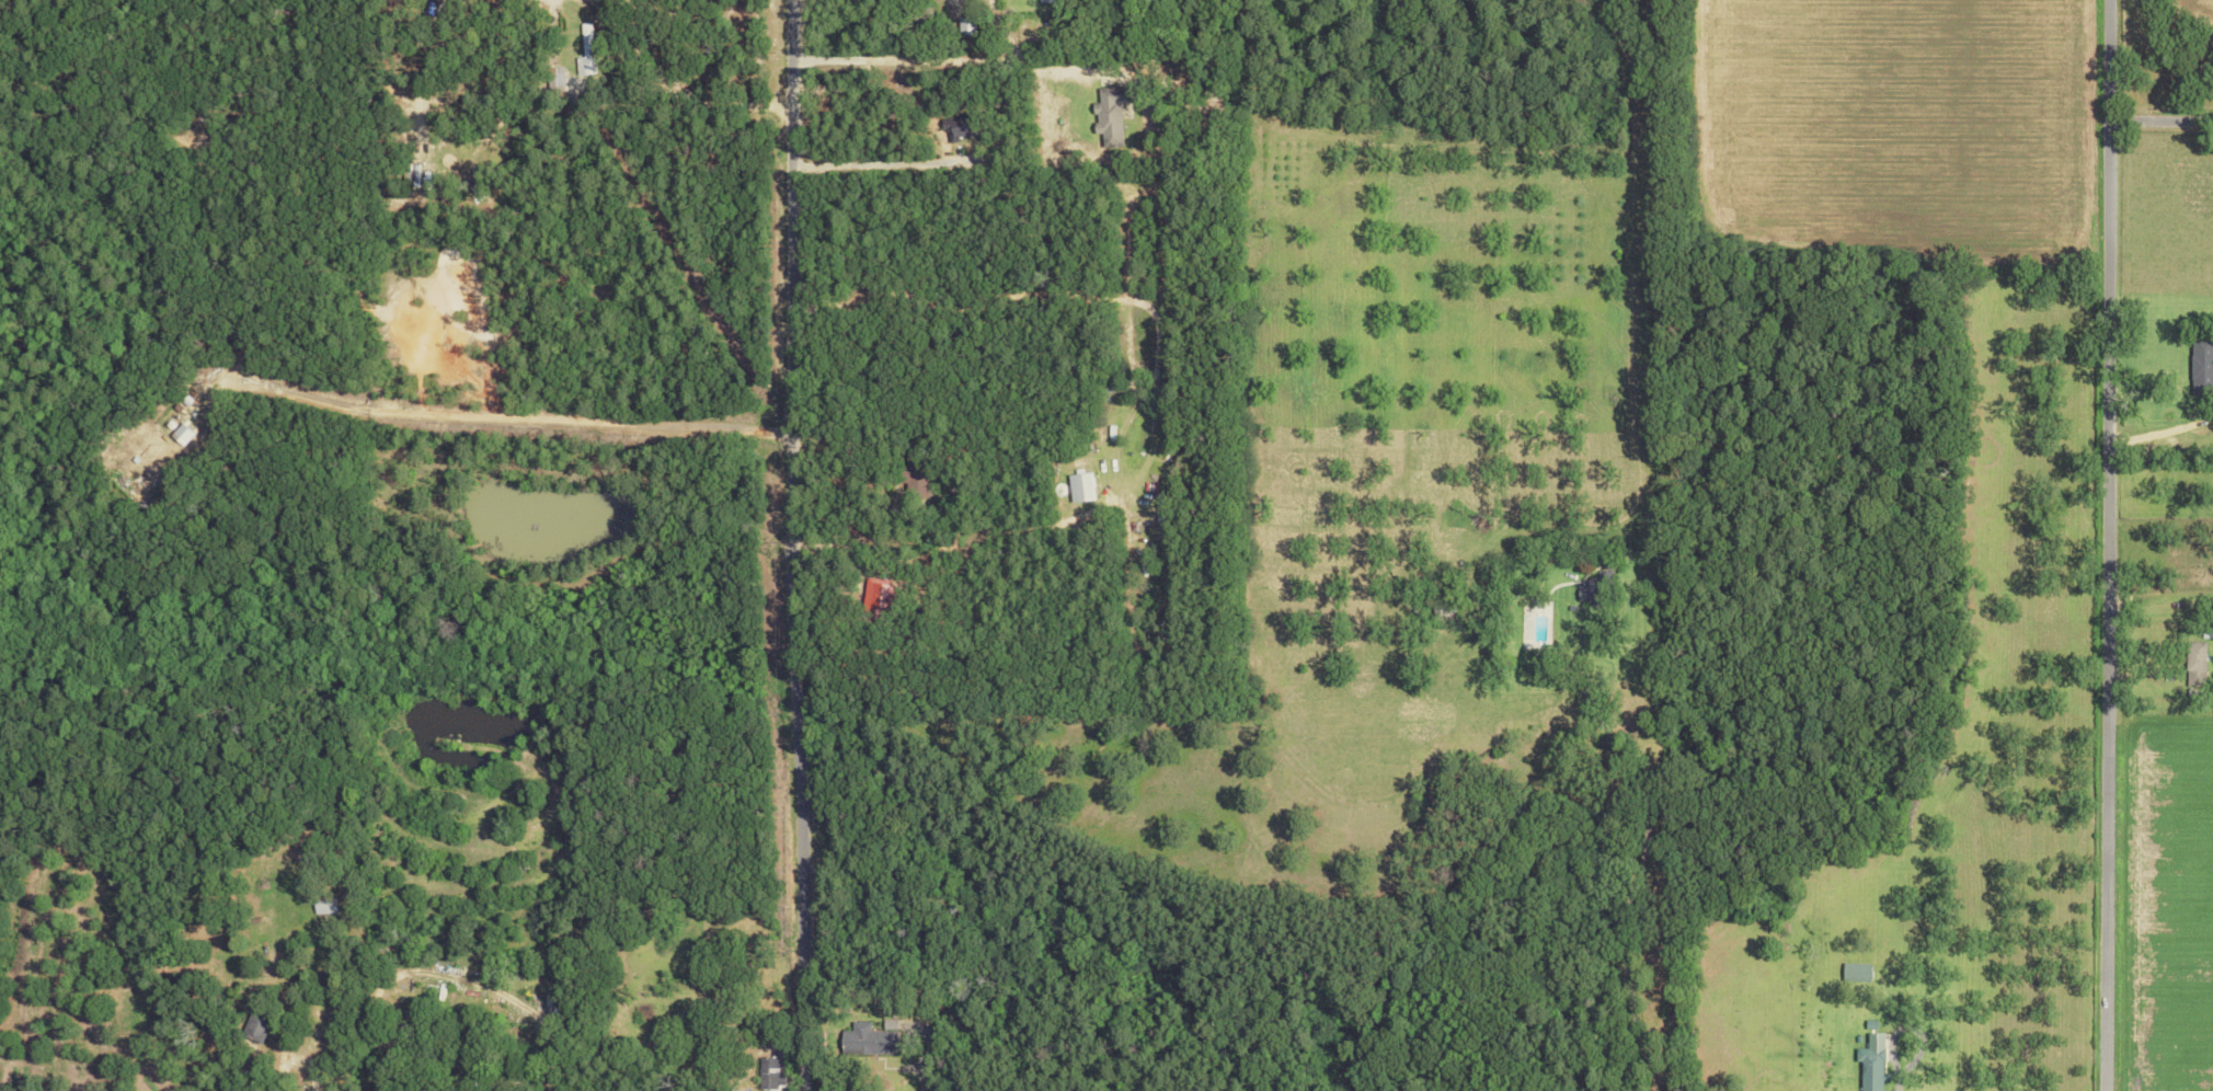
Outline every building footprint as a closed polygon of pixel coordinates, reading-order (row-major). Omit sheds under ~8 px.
[(579,24),(581,57),(574,57),(574,75),(592,74),(590,23),(579,24)] [(561,67),(546,67),(547,96),(562,95),(561,67)] [(1121,147),(1119,103),(1129,103),(1128,86),(1097,87),(1097,103),(1092,103),(1093,137),(1101,137),(1101,148),(1121,147)] [(978,135),(972,112),(939,120),(942,131),(946,131),(949,142),(978,135)] [(2212,396),(2212,336),(2190,337),(2191,396),(2212,396)] [(184,445),(193,434),(182,424),(172,434),(184,445)] [(142,493),(149,486),(137,473),(130,480),(142,493)] [(1093,501),(1090,473),(1066,475),(1069,503),(1093,501)] [(1597,579),(1576,579),(1577,603),(1611,602),(1610,571),(1597,571),(1597,579)] [(2184,686),(2204,686),(2205,640),(2185,640),(2184,686)] [(333,897),(311,898),(312,914),(334,913),(333,897)] [(1870,963),(1844,963),(1843,981),(1869,981),(1870,963)] [(241,1044),(263,1044),(264,1013),(241,1013),(241,1044)] [(841,1054),(895,1053),(894,1030),(868,1031),(868,1023),(840,1024),(841,1054)] [(1880,1081),(1888,1081),(1888,1073),(1883,1073),(1883,1033),(1866,1033),(1866,1048),(1854,1048),(1854,1062),(1859,1061),(1860,1090),(1880,1090),(1880,1081)] [(752,1061),(753,1090),(774,1089),(774,1085),(784,1084),(783,1060),(752,1061)]
